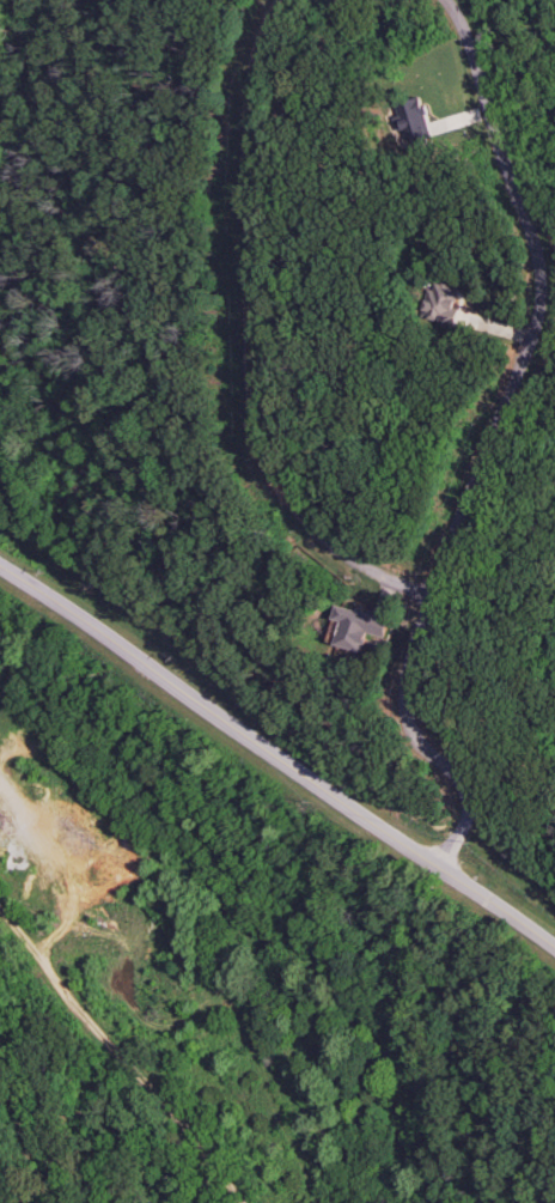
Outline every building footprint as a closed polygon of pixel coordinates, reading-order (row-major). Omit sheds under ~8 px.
[(430,135),(421,97),(394,103),(397,115),(392,116),(395,131),(402,130),(405,141),(430,135)] [(421,315),(454,325),(459,308),(453,306),(459,288),(431,280),(421,315)] [(390,618),(335,604),(332,618),(341,621),(334,644),(363,652),(368,632),(385,637),(390,618)]
